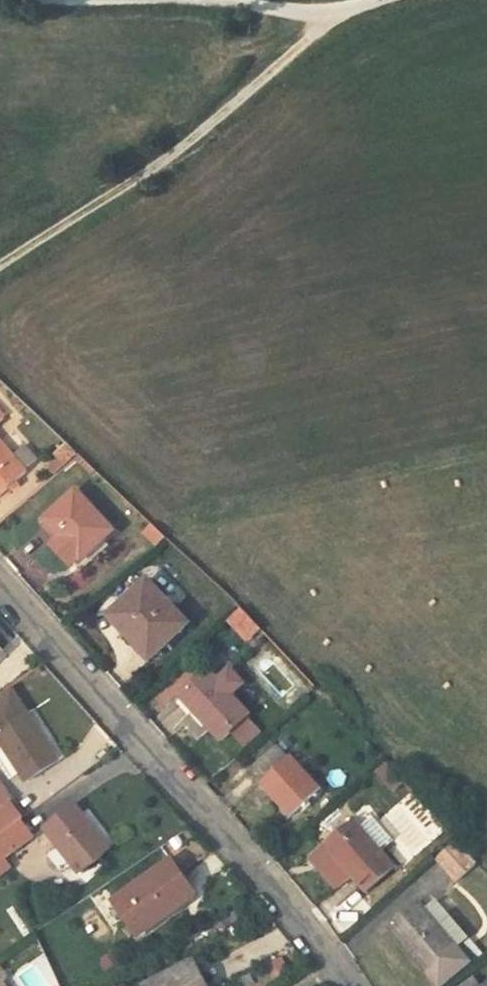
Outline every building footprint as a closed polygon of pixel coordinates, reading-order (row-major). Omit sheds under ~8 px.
[(9,420),(0,409),(0,427),(9,420)] [(29,475),(28,474),(15,458),(0,438),(0,497),(29,475)] [(27,449),(15,458),(28,474),(39,465),(27,449)] [(76,495),(46,523),(83,564),(113,536),(76,495)] [(151,525),(143,533),(156,545),(166,539),(151,525)] [(128,636),(136,630),(151,647),(182,621),(146,578),(107,611),(128,636)] [(248,643),(262,628),(240,607),(226,621),(248,643)] [(221,735),(229,727),(235,734),(247,722),(242,715),(245,713),(228,693),(242,681),(229,666),(215,679),(205,669),(181,688),(221,735)] [(14,687),(0,700),(0,745),(27,780),(64,751),(14,687)] [(243,747),(262,734),(255,724),(236,737),(243,747)] [(266,777),(259,784),(288,817),(322,789),(292,755),(284,761),(276,752),(257,769),(266,777)] [(389,763),(378,772),(396,792),(407,782),(389,763)] [(24,820),(0,788),(0,838),(21,822),(24,820)] [(81,800),(44,827),(78,872),(114,845),(81,800)] [(21,822),(0,838),(0,877),(11,868),(5,860),(33,838),(21,822)] [(342,882),(353,874),(366,892),(392,870),(355,825),(321,854),(342,882)] [(462,842),(443,857),(461,875),(478,860),(462,842)] [(169,856),(113,897),(133,925),(161,905),(166,913),(194,892),(169,856)] [(161,905),(133,925),(138,933),(166,913),(161,905)] [(424,908),(393,932),(427,976),(457,953),(424,908)] [(96,941),(109,933),(94,909),(81,917),(96,941)] [(457,953),(427,976),(434,985),(455,985),(472,974),(457,953)] [(150,984),(151,985),(205,985),(191,961),(150,984)]
